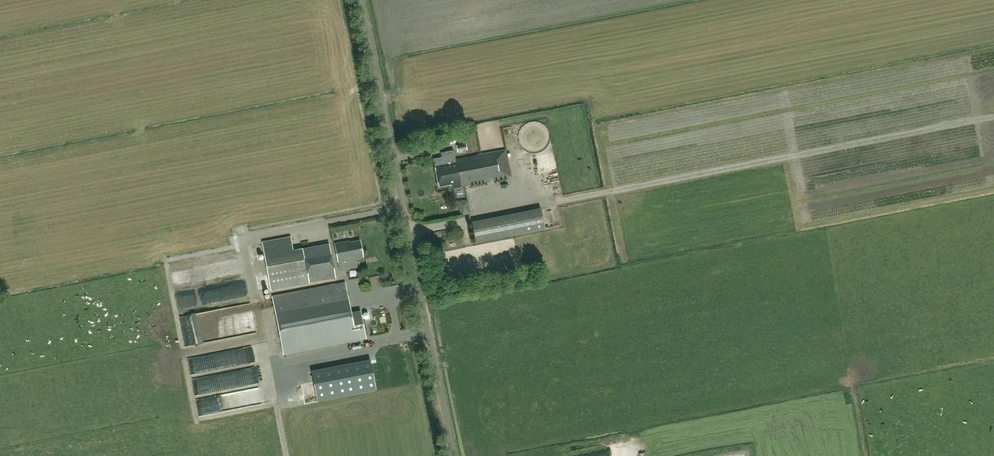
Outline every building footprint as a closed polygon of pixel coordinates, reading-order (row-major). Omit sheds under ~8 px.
[(466,143),(457,145),(458,152),(467,150),(466,143)] [(456,164),(436,168),(439,186),(453,183),(454,188),(511,176),(506,149),(471,156),(455,159),(456,164)] [(456,164),(455,159),(453,150),(441,153),(442,157),(434,159),(436,168),(456,164)] [(545,229),(541,209),(472,223),(476,243),(545,229)] [(309,283),(336,278),(329,245),(293,252),(291,238),(262,243),(271,290),(309,283)] [(345,243),(335,245),(340,271),(357,268),(355,260),(363,258),(360,242),(345,245),(345,243)] [(386,291),(384,277),(372,279),(375,293),(386,291)] [(345,283),(272,297),(283,353),(366,337),(361,311),(351,313),(345,283)] [(183,299),(179,301),(183,309),(187,307),(183,299)] [(245,334),(257,333),(257,320),(244,321),(245,334)] [(301,374),(307,404),(366,392),(360,363),(301,374)]
